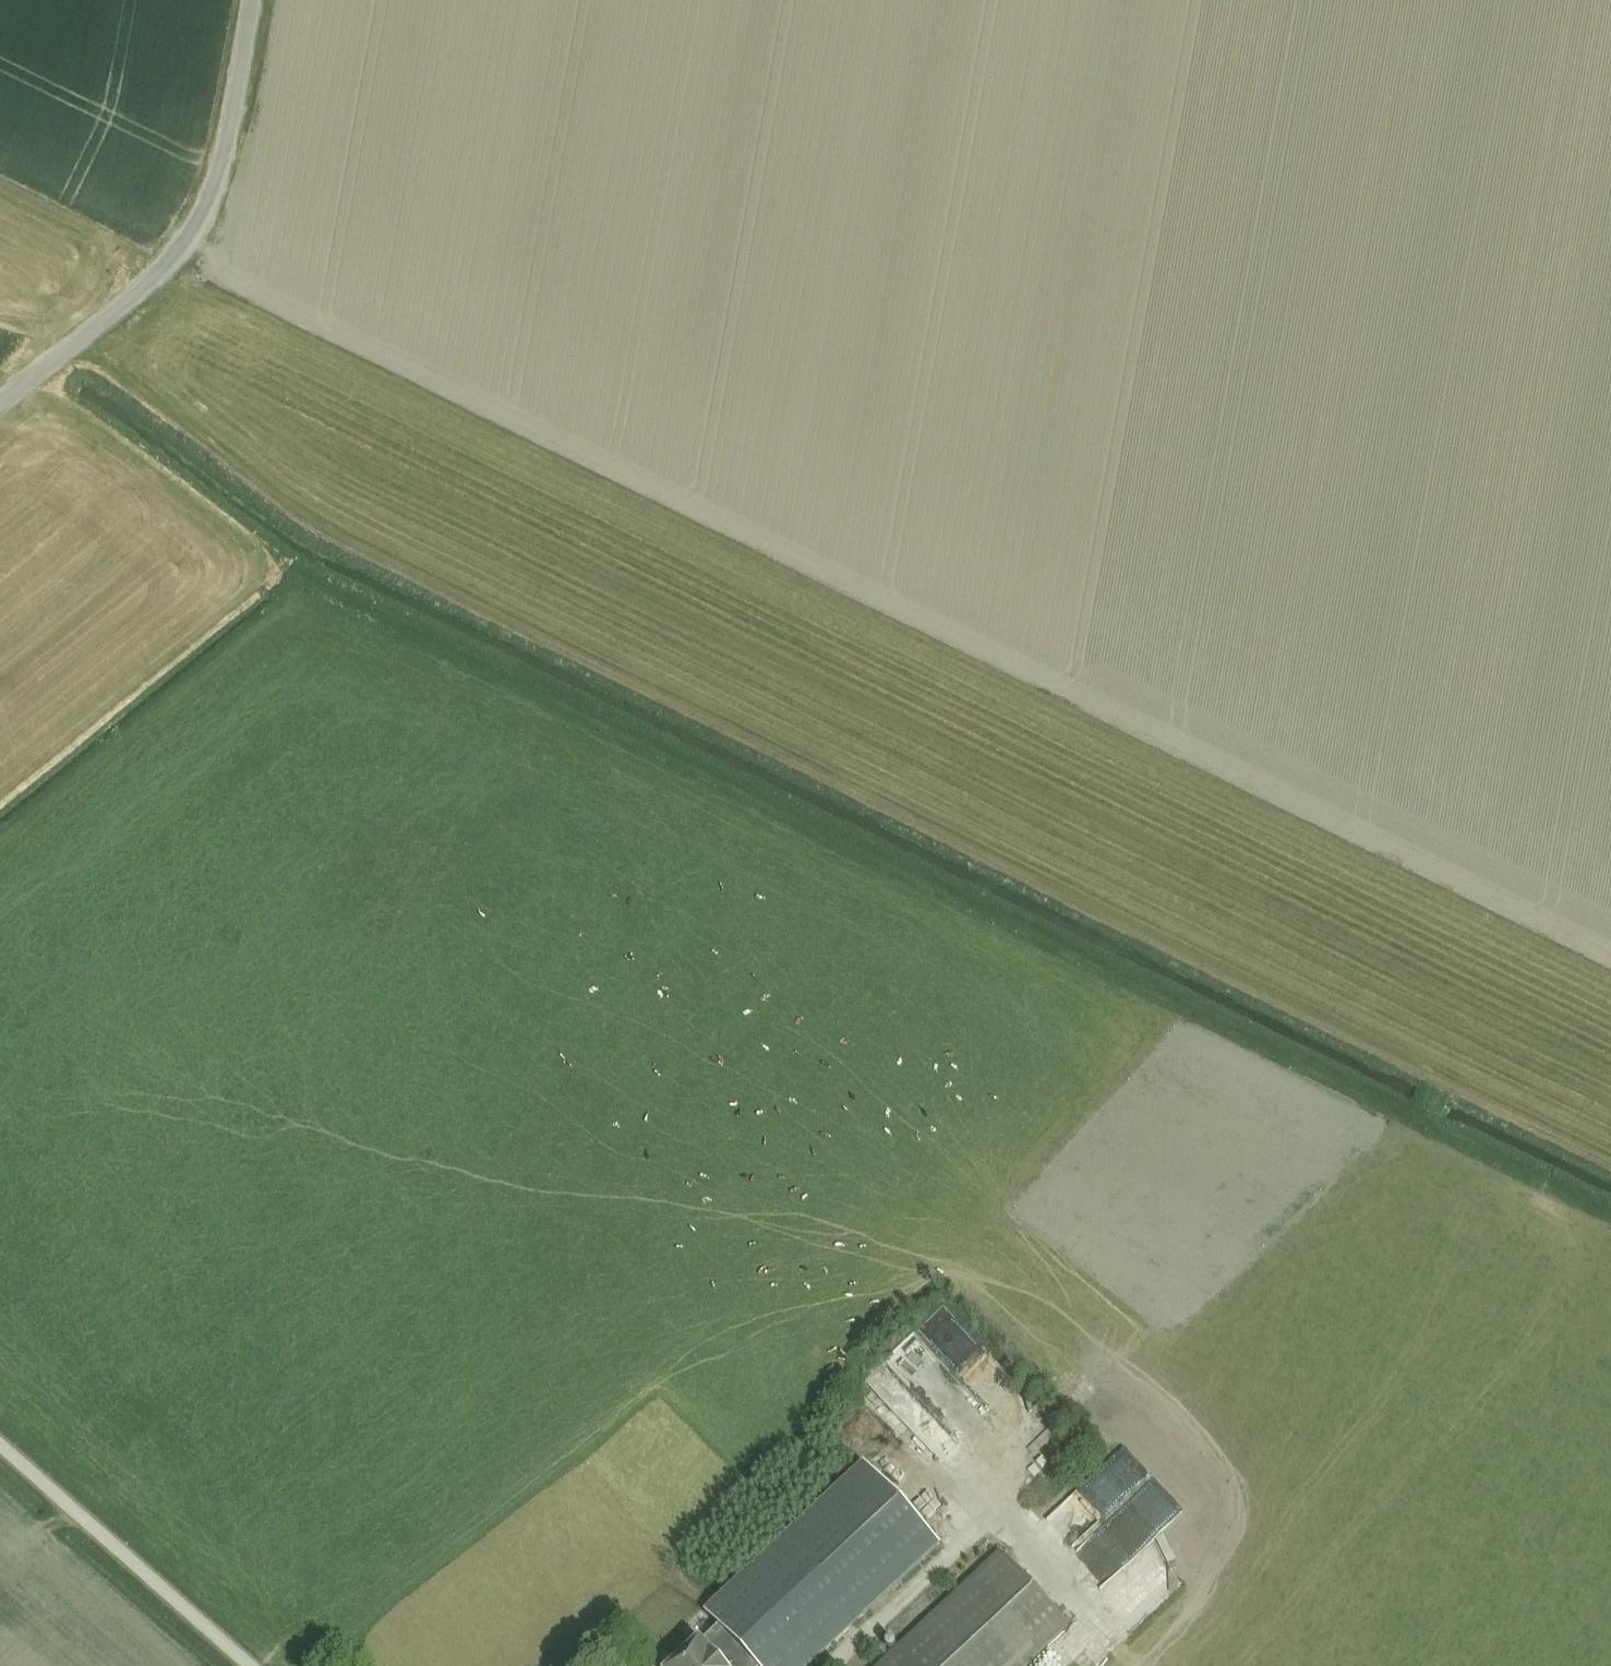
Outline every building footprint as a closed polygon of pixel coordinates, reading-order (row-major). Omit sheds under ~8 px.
[(966,1441),(1001,1410),(1009,1419),(1026,1404),(947,1312),(894,1358),(966,1441)] [(939,1545),(864,1466),(706,1616),(723,1634),(705,1650),(700,1644),(677,1665),(811,1665),(939,1545)] [(1070,1627),(1001,1552),(877,1665),(1028,1665),(1070,1627)]
